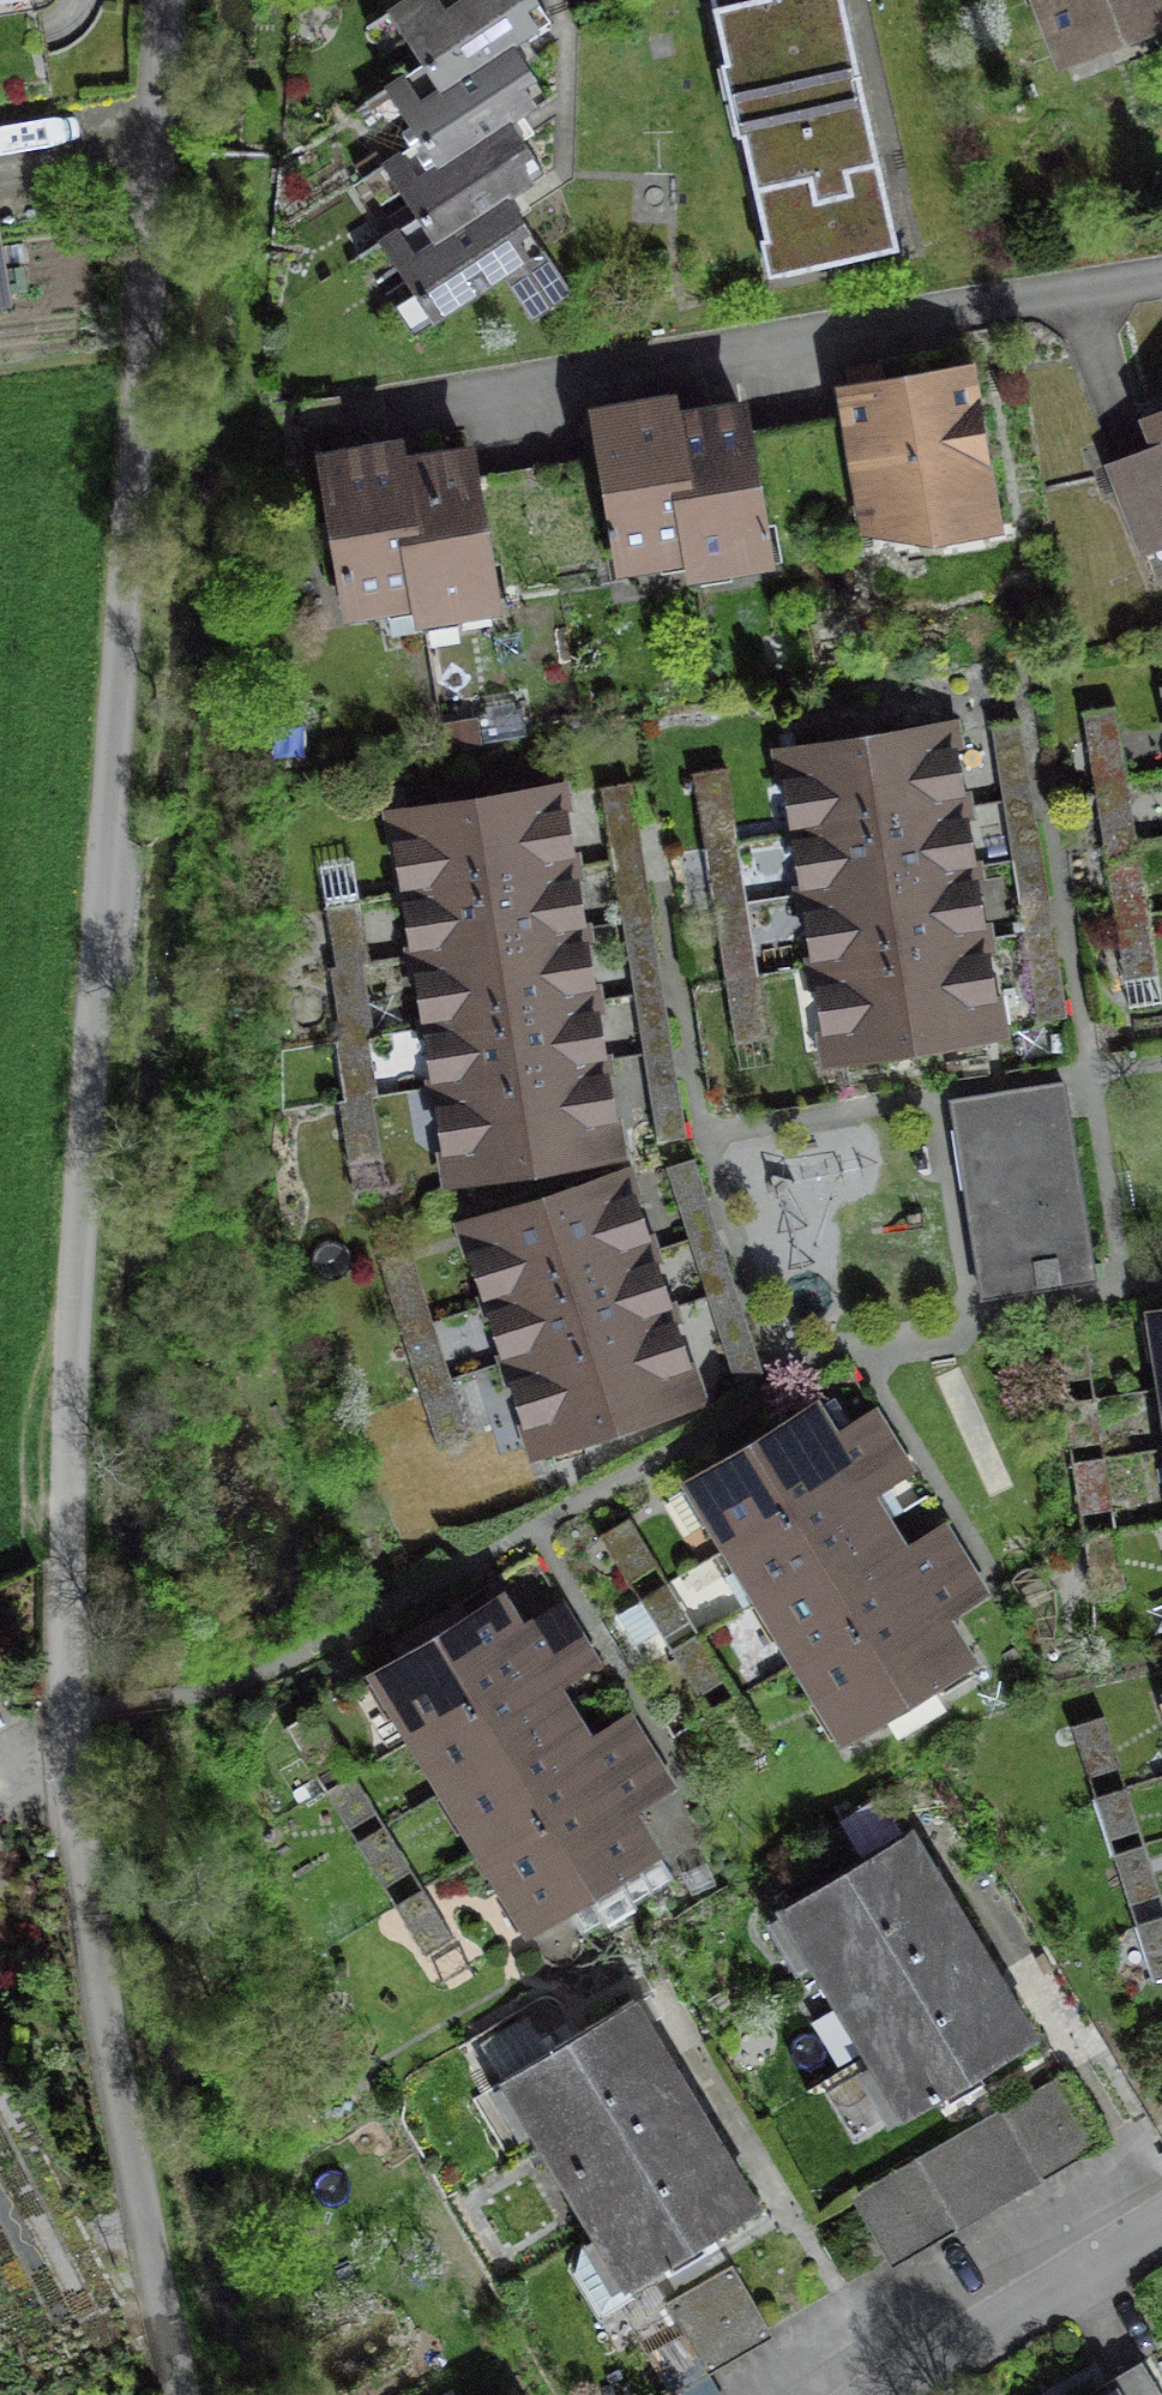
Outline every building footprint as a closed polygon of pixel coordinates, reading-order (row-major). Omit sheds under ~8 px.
[(398,14),(430,64),(447,89),(516,44),(549,23),(534,0),(487,0),(462,16),(452,0),(420,0),(404,10),(398,14)] [(877,68),(862,0),(713,0),(735,99),(877,68)] [(1080,49),(1161,17),(1161,0),(1061,0),(1080,49)] [(429,133),(448,163),(519,117),(551,97),(516,44),(447,89),(430,64),(398,85),(429,133)] [(917,250),(877,68),(735,99),(774,281),(917,250)] [(422,208),(442,238),(518,189),(551,167),(519,117),(448,163),(429,133),(390,158),(422,208)] [(375,238),(436,331),(511,283),(540,328),(582,301),(556,260),(545,267),(532,246),(548,236),(518,189),(442,238),(422,208),(375,238)] [(985,363),(850,386),(879,551),(1013,528),(985,363)] [(681,404),(587,420),(616,597),(684,586),(673,512),(699,507),(682,426),(681,404)] [(673,512),(691,603),(783,585),(748,413),(682,426),(699,507),(673,512)] [(1103,464),(1145,565),(1161,558),(1161,414),(1153,418),(1161,440),(1103,464)] [(407,453),(313,467),(339,642),(412,632),(398,549),(419,546),(407,468),(407,453)] [(504,634),(476,457),(407,468),(419,546),(398,549),(412,632),(414,649),(504,634)] [(804,832),(975,805),(961,720),(790,748),(804,832)] [(392,814),(406,901),(589,872),(575,785),(392,814)] [(985,865),(975,805),(804,832),(814,893),(985,865)] [(997,941),(985,865),(814,893),(826,969),(997,941)] [(598,932),(589,872),(406,901),(415,961),(598,932)] [(609,1001),(598,932),(415,961),(426,1030),(609,1001)] [(1012,1031),(997,941),(826,969),(841,1059),(1012,1031)] [(619,1062),(609,1001),(426,1030),(436,1091),(619,1062)] [(633,1150),(619,1062),(436,1091),(450,1178),(633,1150)] [(1070,1088),(959,1108),(995,1309),(1106,1290),(1070,1088)] [(473,1223),(498,1307),(664,1256),(639,1173),(473,1223)] [(682,1314),(664,1256),(498,1307),(516,1364),(682,1314)] [(710,1406),(682,1314),(516,1364),(544,1457),(710,1406)] [(734,1547),(896,1445),(878,1416),(852,1432),(831,1399),(814,1410),(695,1485),(734,1547)] [(917,1477),(896,1445),(734,1547),(770,1604),(904,1519),(889,1495),(917,1477)] [(923,1549),(904,1519),(770,1604),(806,1662),(969,1560),(951,1531),(923,1549)] [(992,1596),(969,1560),(806,1662),(860,1747),(994,1663),(963,1614),(992,1596)] [(382,1675),(418,1733),(585,1630),(569,1603),(531,1626),(512,1595),(382,1675)] [(604,1661),(585,1630),(418,1733),(452,1789),(588,1705),(573,1680),(604,1661)] [(607,1734),(588,1705),(452,1789),(494,1856),(662,1753),(639,1715),(607,1734)] [(685,1790),(662,1753),(494,1856),(541,1933),(679,1848),(654,1808),(685,1790)] [(830,1983),(968,1900),(926,1831),(788,1914),(830,1983)] [(1133,1896),(1161,1971),(1161,1970),(1161,1909),(1154,1888),(1133,1896)] [(1013,1975),(968,1900),(830,1983),(875,2057),(1013,1975)] [(1013,1975),(875,2057),(912,2119),(1050,2037),(1013,1975)] [(557,2150),(695,2068),(653,1997),(515,2079),(557,2150)] [(740,2143),(695,2068),(557,2150),(602,2225),(740,2143)] [(1042,2095),(1077,2157),(1110,2139),(1075,2077),(1042,2095)] [(1042,2095),(1014,2112),(1048,2174),(1077,2157),(1042,2095)] [(960,2223),(1048,2174),(1014,2112),(925,2161),(960,2223)] [(781,2211),(740,2143),(602,2225),(643,2294),(781,2211)] [(384,2148),(315,2187),(341,2233),(410,2194),(384,2148)] [(922,2245),(960,2223),(925,2161),(887,2183),(922,2245)] [(922,2245),(887,2183),(857,2199),(892,2261),(922,2245)] [(708,2287),(745,2355),(778,2337),(741,2270),(708,2287)] [(714,2372),(745,2355),(708,2287),(677,2305),(695,2337),(714,2372)] [(659,2356),(680,2394),(726,2394),(714,2372),(695,2337),(659,2356)] [(1151,2364),(1117,2383),(1124,2394),(1161,2394),(1161,2383),(1151,2364)]
